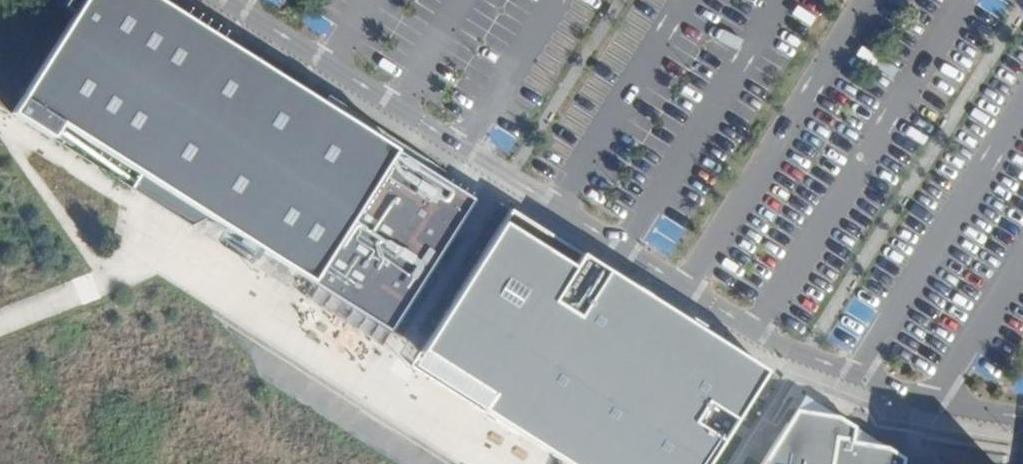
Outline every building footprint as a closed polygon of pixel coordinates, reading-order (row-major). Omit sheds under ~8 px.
[(13,115),(53,139),(63,125),(390,334),(453,236),(440,227),(461,194),(159,0),(87,0),(77,15),(13,115)] [(65,7),(77,15),(87,0),(69,0),(65,7)] [(440,227),(453,236),(474,203),(461,194),(440,227)] [(510,210),(420,352),(490,396),(481,411),(565,463),(708,463),(767,371),(510,210)] [(481,411),(490,396),(420,352),(411,367),(481,411)] [(803,394),(794,409),(834,414),(803,394)] [(794,409),(759,463),(901,463),(902,458),(885,446),(850,441),(852,426),(834,414),(794,409)] [(852,426),(850,441),(885,446),(852,426)]
